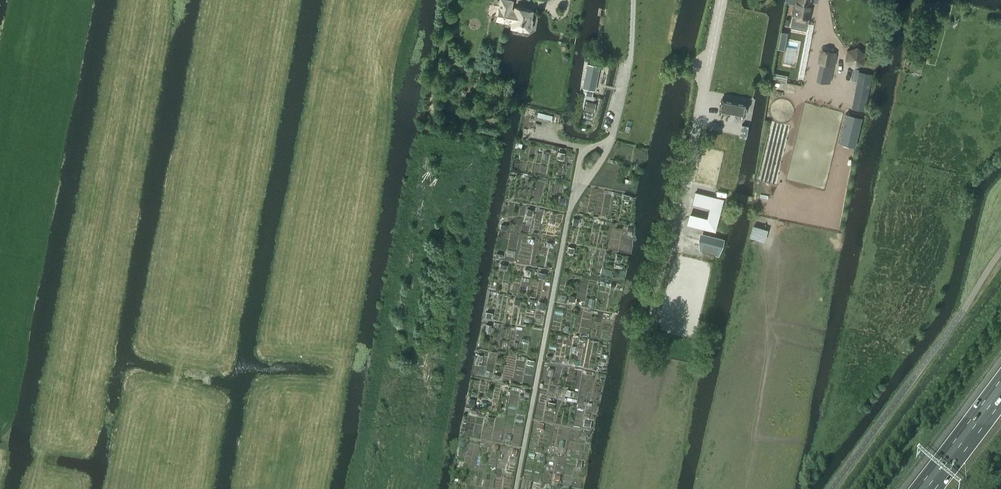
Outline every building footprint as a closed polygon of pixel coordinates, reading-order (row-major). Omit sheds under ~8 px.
[(511,8),(512,0),(500,0),(497,19),(508,21),(509,20),(512,21),(511,27),(529,30),(532,10),(515,7),(514,9),(511,8)] [(785,2),(786,2),(794,4),(792,15),(809,18),(812,2),(817,3),(818,0),(786,0),(786,1),(785,2)] [(846,49),(844,60),(853,68),(863,64),(865,53),(857,46),(846,49)] [(835,66),(837,52),(820,49),(817,63),(835,66)] [(914,67),(913,73),(921,75),(922,69),(923,69),(925,60),(917,58),(915,67),(914,67)] [(602,68),(590,65),(585,88),(597,91),(602,68)] [(865,82),(859,109),(864,110),(869,83),(865,82)] [(720,106),(719,106),(720,106),(720,110),(744,115),(745,111),(746,111),(745,111),(745,106),(746,106),(747,106),(746,106),(746,102),(722,98),(721,101),(720,101),(720,102),(721,102),(721,106),(720,106)] [(838,143),(855,147),(862,117),(846,113),(838,143)] [(688,217),(687,223),(714,230),(722,199),(695,193),(693,199),(714,204),(710,222),(688,217)]
